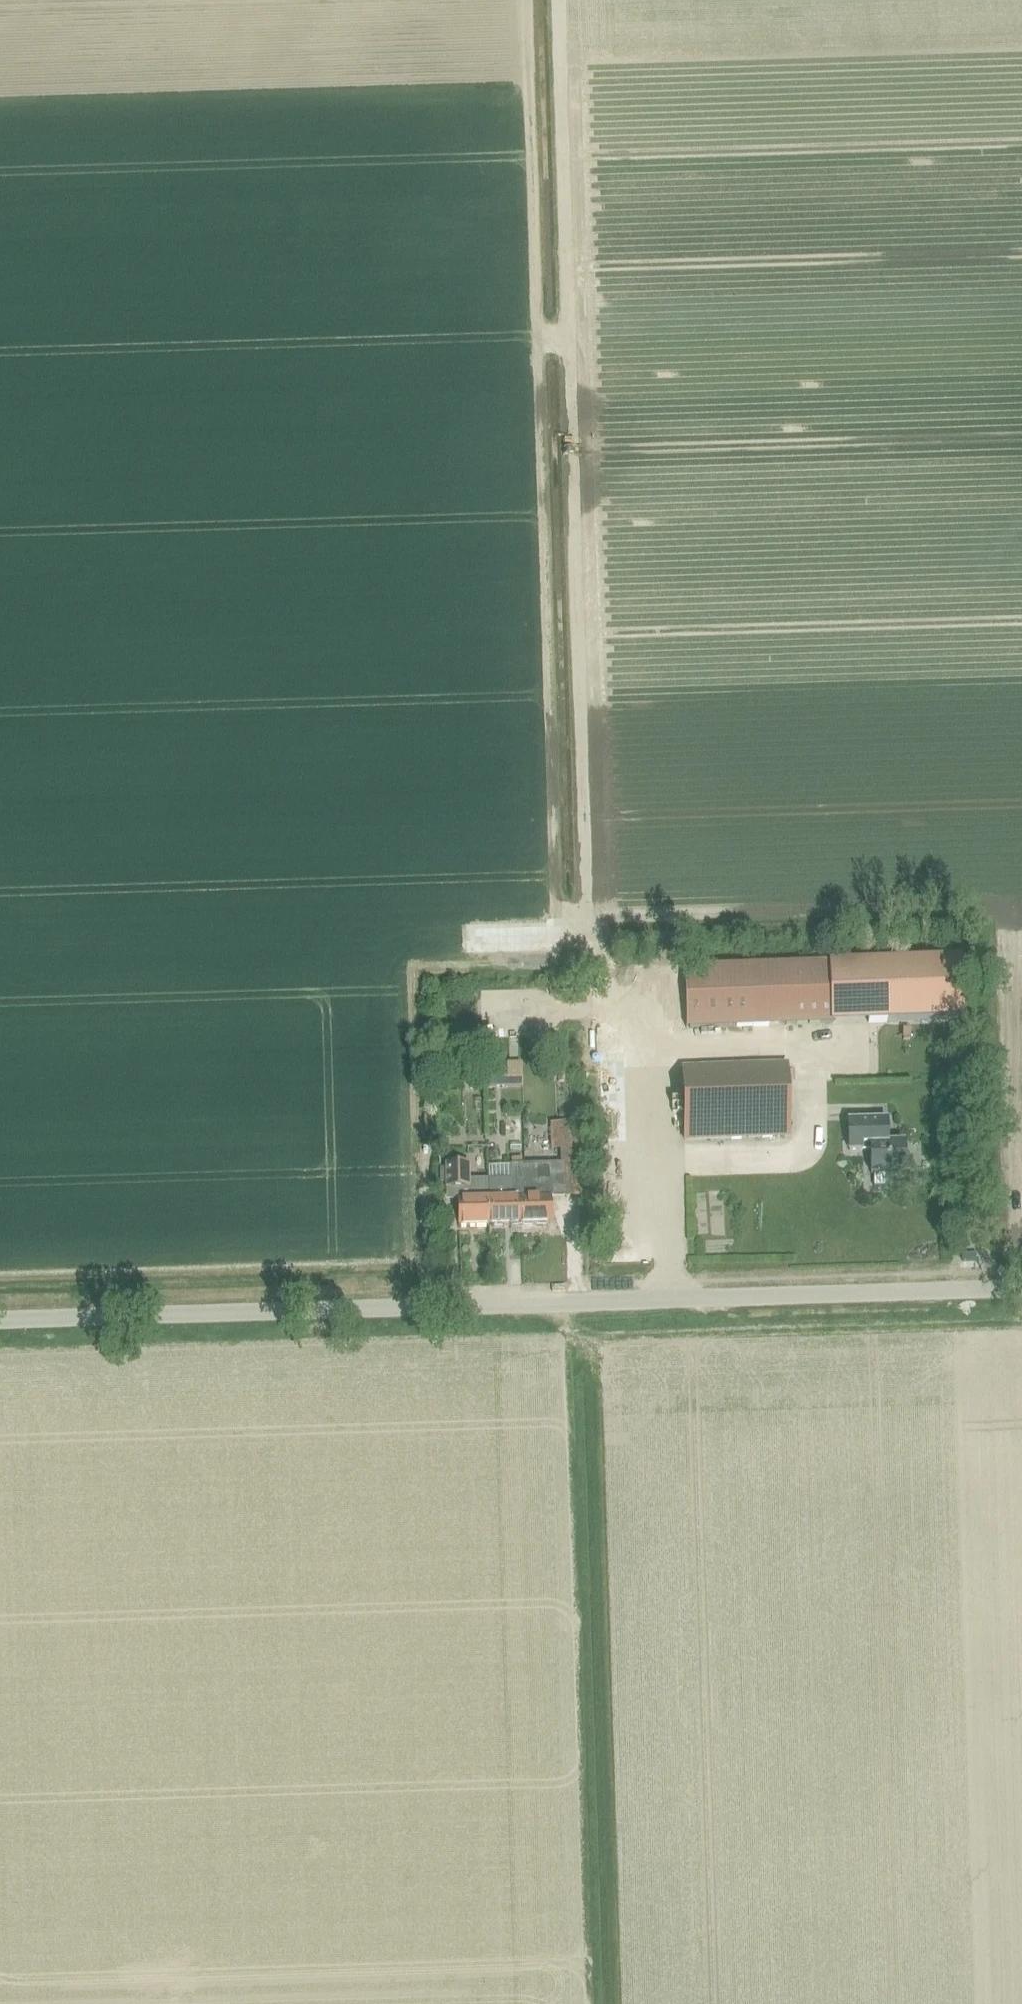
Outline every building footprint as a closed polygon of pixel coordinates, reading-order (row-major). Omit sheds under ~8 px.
[(967,959),(834,963),(836,1024),(969,1019),(967,959)] [(683,968),(685,1028),(836,1024),(834,963),(683,968)] [(683,1140),(789,1137),(786,1064),(681,1068),(683,1140)] [(638,1087),(639,1104),(650,1104),(649,1086),(638,1087)] [(904,1172),(903,1142),(887,1143),(886,1119),(847,1120),(848,1149),(869,1149),(869,1173),(904,1172)] [(642,1157),(622,1160),(623,1170),(644,1167),(642,1157)] [(519,1225),(554,1224),(553,1199),(580,1198),(579,1163),(524,1165),(525,1176),(511,1176),(511,1187),(518,1187),(519,1225)] [(488,1179),(469,1180),(469,1165),(446,1165),(446,1189),(458,1189),(459,1227),(489,1226),(488,1179)] [(511,1176),(525,1176),(524,1165),(511,1165),(511,1174),(488,1174),(488,1179),(489,1226),(519,1225),(518,1187),(511,1187),(511,1176)]
